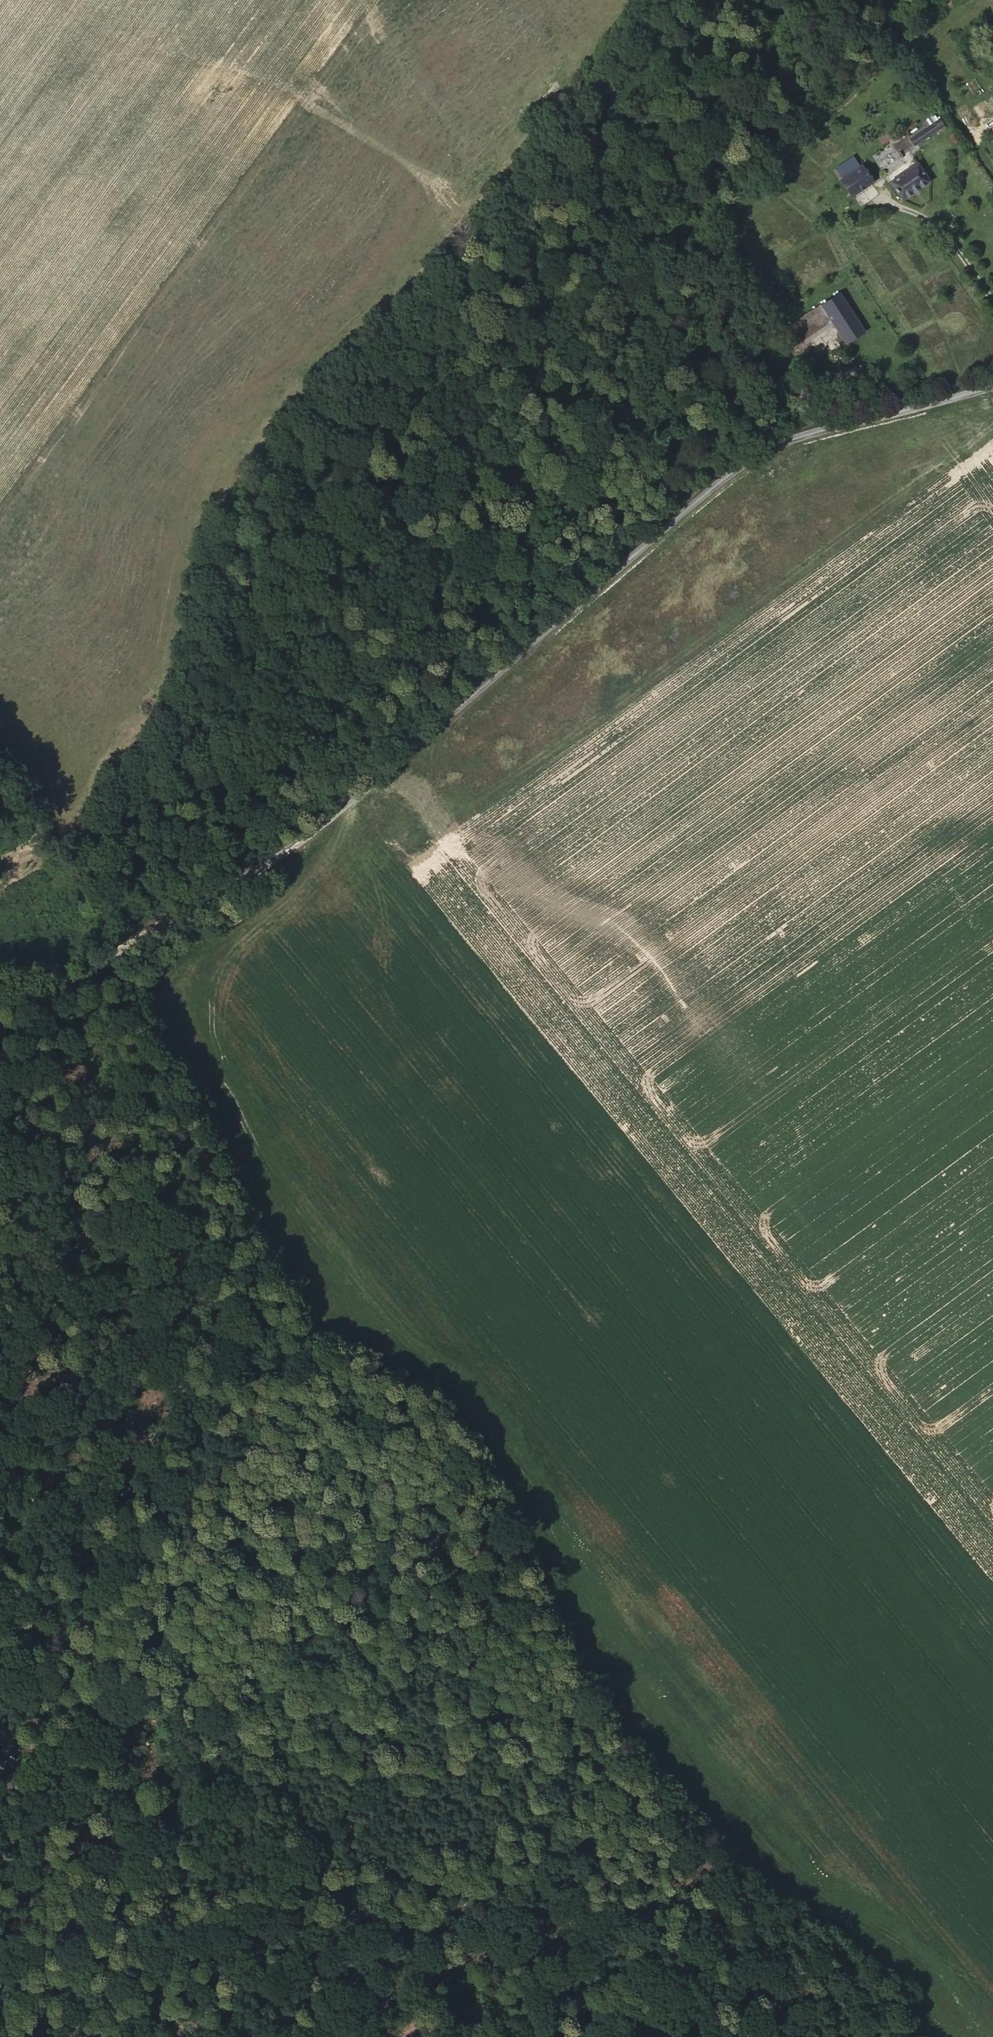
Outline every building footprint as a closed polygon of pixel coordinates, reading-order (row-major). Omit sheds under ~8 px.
[(939,116),(910,135),(916,144),(946,125),(939,116)] [(863,178),(870,173),(861,161),(840,176),(848,188),(863,178)] [(917,161),(888,180),(899,198),(927,179),(917,161)] [(882,192),(870,173),(863,178),(875,197),(882,192)] [(875,197),(863,178),(848,188),(861,206),(875,197)] [(839,290),(819,303),(832,323),(846,345),(866,333),(839,290)] [(832,323),(819,303),(780,329),(793,349),(832,323)]
